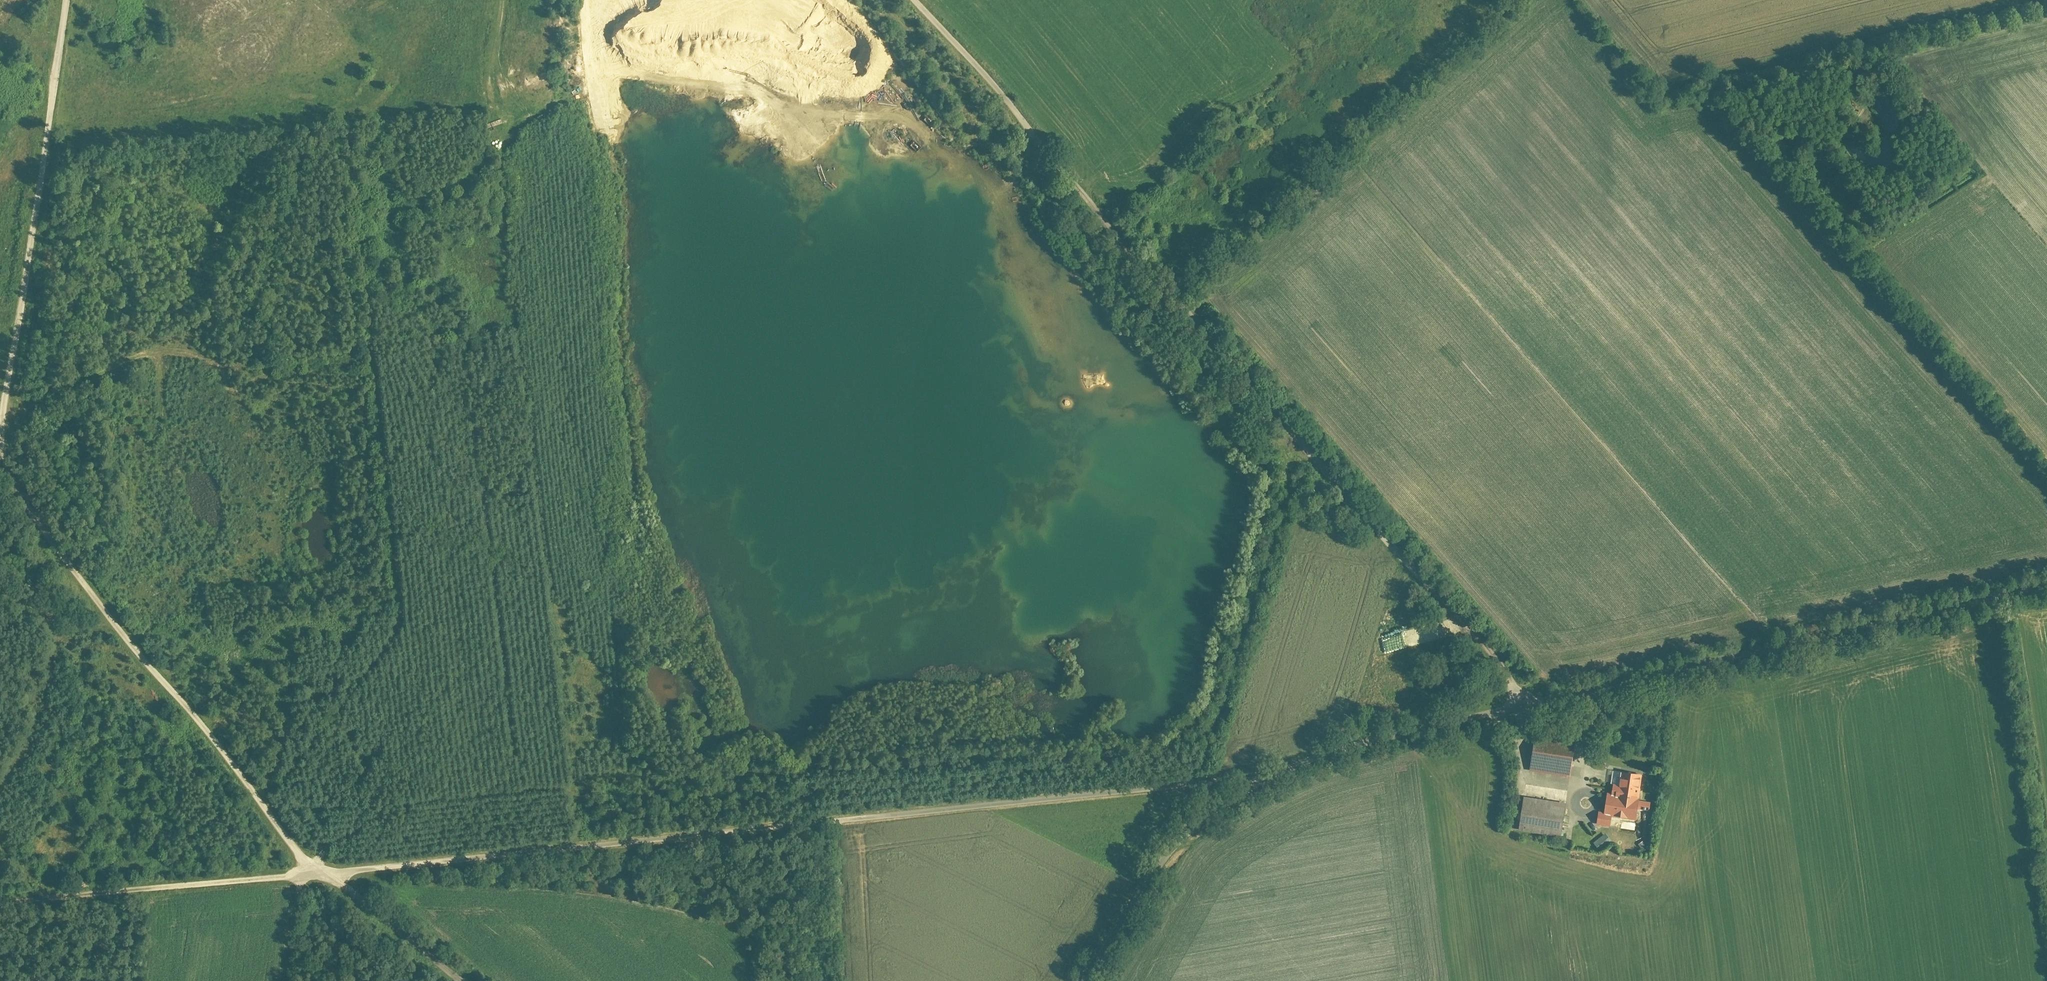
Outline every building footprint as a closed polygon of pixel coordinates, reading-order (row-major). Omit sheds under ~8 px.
[(1535,734),(1530,771),(1570,776),(1575,739),(1535,734)] [(1620,773),(1616,796),(1608,795),(1605,814),(1638,819),(1641,800),(1638,799),(1641,776),(1620,773)] [(1529,797),(1524,831),(1561,837),(1567,804),(1529,797)] [(1598,818),(1596,828),(1611,831),(1613,821),(1598,818)]
